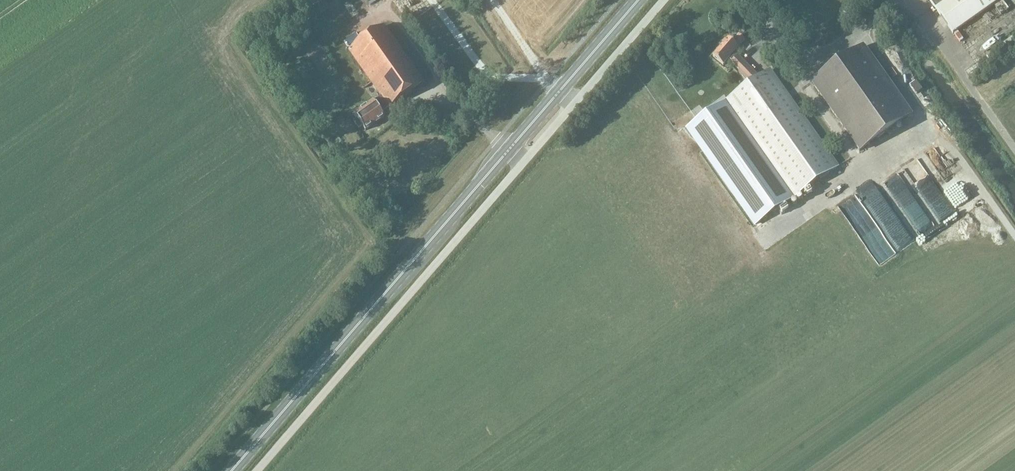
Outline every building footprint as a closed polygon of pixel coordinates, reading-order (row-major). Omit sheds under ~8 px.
[(953,33),(1001,0),(930,0),(953,33)] [(1002,0),(1001,0),(994,5),(1001,15),(1009,10),(1002,0)] [(314,5),(310,7),(315,15),(325,9),(322,4),(315,8),(314,5)] [(845,12),(844,14),(847,16),(845,19),(848,20),(851,16),(853,11),(847,8),(845,12)] [(383,113),(426,82),(385,25),(349,51),(384,101),(378,106),(377,105),(358,119),(366,131),(386,117),(383,113)] [(1003,43),(1012,36),(1009,32),(1000,39),(1003,43)] [(747,82),(701,118),(687,129),(754,226),(839,167),(770,69),(758,77),(736,53),(746,41),(740,36),(734,43),(729,39),(714,58),(724,66),(729,60),(740,71),(738,73),(747,82)] [(812,84),(861,153),(914,115),(866,46),(812,84)] [(895,51),(885,57),(909,97),(916,93),(896,59),(899,58),(895,51)] [(922,216),(899,181),(903,179),(896,168),(879,179),(908,225),(922,216)] [(936,193),(930,197),(940,212),(932,217),(934,220),(948,211),(936,193)] [(842,221),(856,214),(848,197),(833,204),(842,221)]
